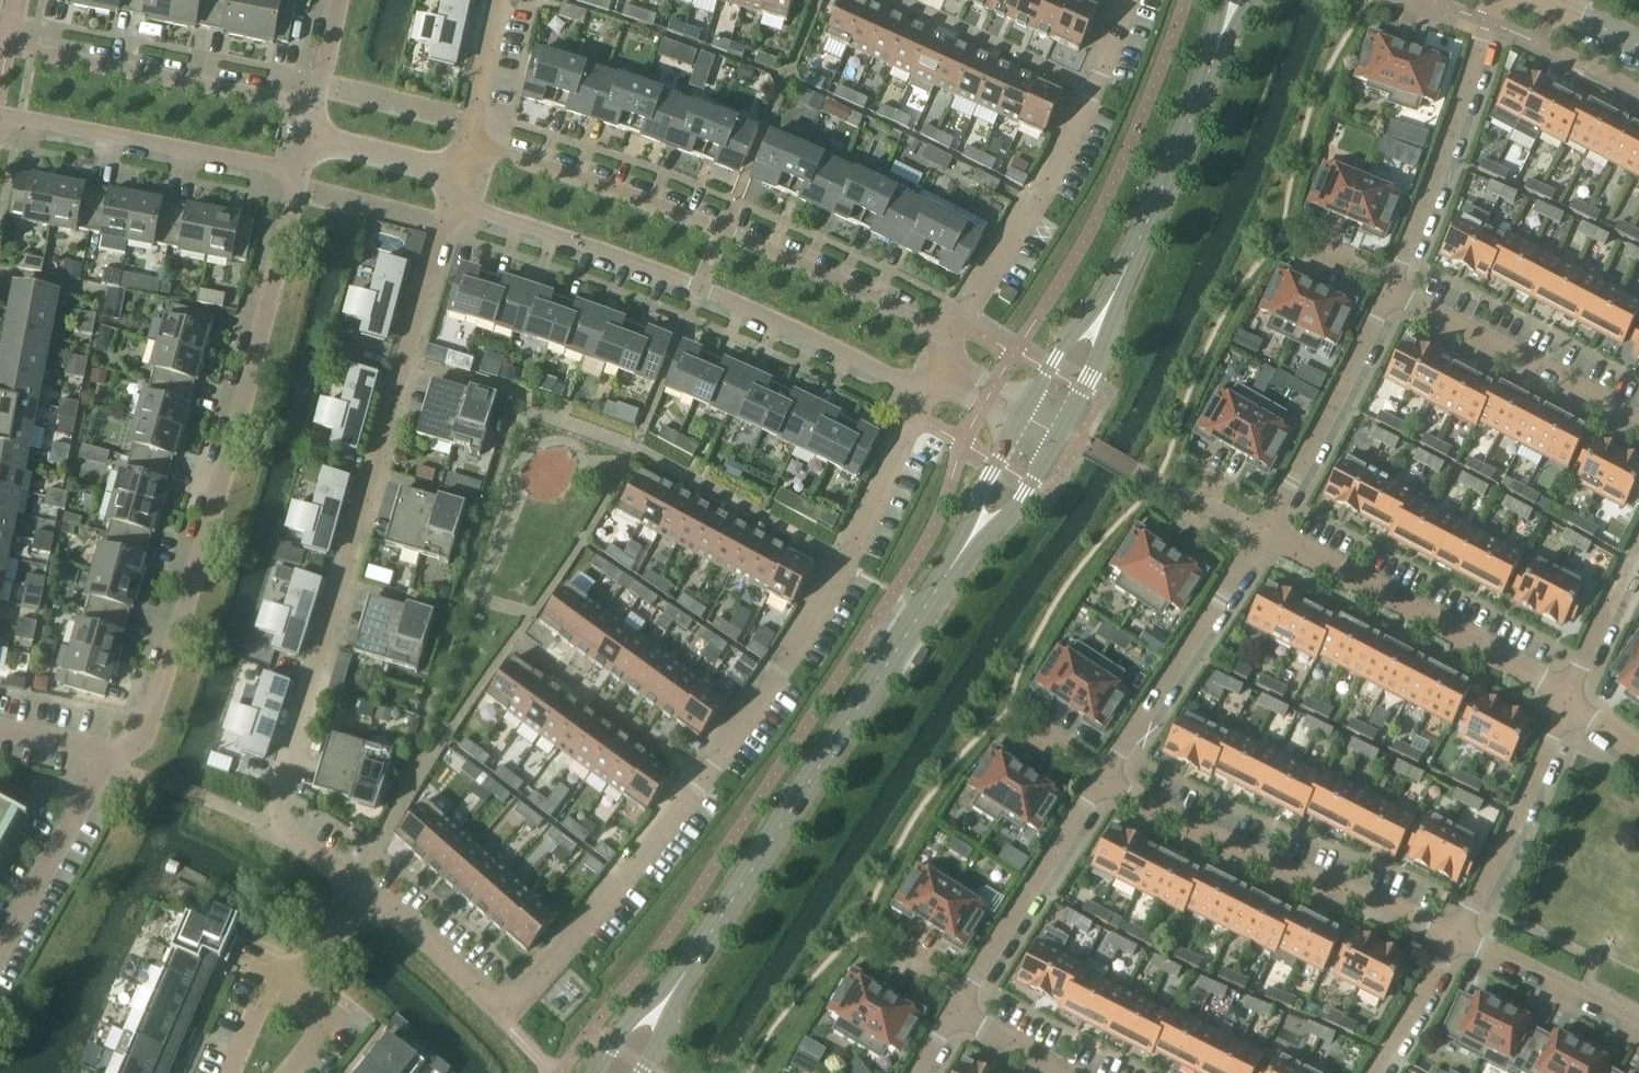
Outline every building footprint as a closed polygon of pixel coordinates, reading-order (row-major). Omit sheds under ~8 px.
[(94,0),(59,0),(67,2),(66,5),(92,10),(94,0)] [(134,0),(94,0),(92,10),(118,15),(118,11),(131,14),(134,0)] [(174,0),(134,0),(131,14),(144,16),(144,20),(169,25),(174,0)] [(214,0),(174,0),(169,25),(195,30),(196,26),(209,29),(214,0)] [(255,0),(214,0),(209,29),(222,31),(222,35),(247,39),(255,0)] [(247,39),(273,44),(274,41),(288,44),(296,2),(285,0),(255,0),(247,39)] [(475,0),(444,0),(445,0),(440,23),(421,18),(415,44),(434,48),(431,62),(454,67),(458,49),(459,45),(462,44),(465,40),(464,37),(461,34),(468,5),(472,6),(473,7),(475,0)] [(593,7),(608,11),(612,1),(608,0),(595,0),(593,7)] [(768,0),(743,0),(741,8),(762,14),(761,15),(763,15),(768,0)] [(763,15),(787,23),(794,0),(768,0),(763,15)] [(867,5),(857,0),(842,0),(825,38),(849,48),(850,48),(867,5)] [(970,2),(974,4),(973,5),(982,9),(983,8),(991,11),(996,0),(970,0),(970,2)] [(1013,21),(1022,0),(996,0),(991,11),(996,13),(995,15),(1004,19),(1005,17),(1013,21)] [(1017,23),(1016,25),(1025,29),(1026,27),(1034,31),(1048,0),(1022,0),(1013,21),(1017,23)] [(1055,40),(1054,41),(1055,42),(1074,0),(1048,0),(1034,31),(1039,33),(1038,35),(1047,39),(1048,37),(1055,40)] [(1055,42),(1078,52),(1098,9),(1078,0),(1074,0),(1055,42)] [(583,25),(587,12),(562,4),(558,17),(583,25)] [(638,21),(641,10),(625,5),(622,16),(638,21)] [(871,7),(867,5),(850,48),(871,57),(888,15),(880,11),(881,10),(872,6),(871,7)] [(641,10),(638,21),(653,26),(657,15),(641,10)] [(888,15),(871,57),(892,67),(910,25),(902,21),(902,20),(893,16),(893,17),(888,15)] [(682,36),(686,26),(671,20),(667,31),(682,36)] [(913,76),(931,35),(923,31),(924,29),(915,25),(914,27),(910,25),(892,67),(913,76)] [(686,26),(682,36),(698,42),(702,32),(686,26)] [(1391,103),(1408,49),(1386,42),(1387,38),(1370,32),(1355,79),(1369,83),(1368,87),(1392,95),(1389,102),(1391,103)] [(934,86),(952,44),(945,41),(945,39),(937,35),(936,37),(931,35),(913,76),(934,86)] [(727,53),(731,42),(715,37),(712,47),(727,53)] [(731,42),(727,53),(742,58),(746,48),(731,42)] [(956,96),(974,54),(966,51),(967,49),(958,45),(957,46),(952,44),(934,86),(956,96)] [(683,47),(680,55),(683,62),(692,65),(697,52),(683,47)] [(1408,49),(1391,103),(1416,111),(1419,99),(1433,104),(1448,58),(1432,52),(1430,56),(1408,49)] [(701,50),(697,62),(707,66),(711,54),(701,50)] [(554,107),(568,62),(535,53),(526,82),(533,84),(528,100),(554,107)] [(755,63),(773,70),(777,59),(759,53),(755,63)] [(974,54),(956,96),(977,105),(995,64),(988,60),(989,59),(980,55),(979,56),(974,54)] [(597,104),(606,75),(568,62),(554,107),(586,118),(591,102),(597,104)] [(995,64),(977,105),(998,115),(1016,73),(1009,70),(1010,68),(1001,64),(1000,66),(995,64)] [(741,65),(737,75),(750,80),(754,70),(741,65)] [(1540,81),(1517,69),(1491,117),(1514,129),(1540,81)] [(821,90),(825,80),(808,72),(803,82),(821,90)] [(1038,83),(1031,80),(1032,78),(1023,74),(1022,76),(1016,73),(998,115),(1019,124),(1038,83)] [(629,132),(644,88),(606,75),(597,104),(608,108),(603,123),(629,132)] [(1540,81),(1514,129),(1536,141),(1541,131),(1542,131),(1562,92),(1540,81)] [(1019,124),(1019,125),(1043,136),(1062,93),(1038,82),(1038,83),(1019,124)] [(852,104),(856,94),(838,86),(834,96),(852,104)] [(671,130),(682,102),(644,88),(629,132),(660,143),(666,128),(671,130)] [(803,89),(798,101),(819,111),(824,99),(803,89)] [(1567,138),(1583,104),(1562,92),(1542,131),(1565,143),(1567,138)] [(856,94),(852,104),(864,109),(868,99),(856,94)] [(1589,150),(1608,111),(1586,99),(1583,104),(1567,138),(1589,150)] [(703,159),(720,116),(682,102),(671,130),(683,135),(678,150),(703,159)] [(1337,103),(1333,114),(1344,117),(1346,110),(1344,105),(1337,103)] [(894,122),(898,112),(881,105),(877,115),(894,122)] [(858,128),(863,116),(851,111),(846,123),(858,128)] [(1612,162),(1631,123),(1608,111),(1589,150),(1612,162)] [(898,112),(894,122),(907,128),(911,118),(898,112)] [(746,160),(758,131),(720,116),(703,159),(734,172),(740,157),(746,160)] [(1332,122),(1328,133),(1335,136),(1340,134),(1342,126),(1332,122)] [(1638,163),(1638,127),(1631,123),(1612,162),(1634,173),(1638,163)] [(935,142),(940,132),(925,125),(920,135),(935,142)] [(940,132),(935,142),(949,149),(954,140),(940,132)] [(787,194),(806,151),(768,135),(756,164),(769,169),(763,184),(787,194)] [(1382,139),(1379,149),(1385,151),(1390,149),(1392,143),(1382,139)] [(928,146),(922,158),(934,164),(939,153),(928,146)] [(976,163),(981,153),(967,146),(962,156),(976,163)] [(830,195),(843,168),(806,151),(787,194),(818,208),(824,193),(830,195)] [(939,153),(934,164),(945,170),(951,158),(939,153)] [(981,153),(976,163),(991,171),(996,161),(981,153)] [(1491,175),(1495,166),(1482,160),(1478,170),(1491,175)] [(1346,220),(1364,175),(1340,165),(1338,169),(1325,163),(1307,208),(1323,215),(1324,211),(1346,220)] [(1495,166),(1491,175),(1505,181),(1509,172),(1495,166)] [(859,226),(879,184),(843,168),(830,195),(841,201),(835,215),(859,226)] [(1023,187),(1027,177),(1010,168),(1005,178),(1023,187)] [(977,170),(971,182),(994,195),(1000,183),(977,170)] [(902,229),(915,202),(921,190),(885,172),(879,184),(859,226),(889,241),(896,227),(902,229)] [(50,227),(59,180),(34,175),(33,178),(19,175),(11,217),(25,220),(25,222),(50,227)] [(1364,175),(1346,220),(1368,229),(1366,233),(1382,239),(1401,194),(1387,189),(1389,185),(1364,175)] [(89,232),(98,190),(85,188),(85,184),(59,180),(50,227),(76,232),(76,229),(89,232)] [(1540,197),(1544,188),(1528,180),(1524,190),(1540,197)] [(1500,197),(1504,188),(1490,182),(1486,192),(1500,197)] [(1504,188),(1500,197),(1513,203),(1517,194),(1504,188)] [(1544,188),(1540,197),(1550,201),(1555,192),(1544,188)] [(128,242),(137,194),(111,189),(111,193),(98,190),(89,232),(102,234),(102,237),(128,242)] [(167,247),(175,205),(162,203),(163,199),(137,194),(128,242),(153,247),(154,244),(167,247)] [(1584,217),(1589,208),(1574,201),(1570,210),(1584,217)] [(930,261),(951,220),(915,202),(902,229),(913,235),(906,249),(930,261)] [(1545,218),(1550,208),(1537,203),(1533,212),(1545,218)] [(206,257),(215,209),(189,204),(189,208),(175,205),(167,247),(181,249),(180,252),(206,257)] [(1550,208),(1545,218),(1559,224),(1563,215),(1550,208)] [(1589,208),(1584,217),(1596,223),(1600,213),(1589,208)] [(215,209),(206,257),(231,262),(232,259),(246,262),(254,220),(240,217),(241,214),(215,209)] [(1463,267),(1484,228),(1460,216),(1440,255),(1463,267)] [(951,220),(930,261),(954,274),(961,260),(967,263),(982,236),(951,220)] [(1628,238),(1633,229),(1619,222),(1615,231),(1628,238)] [(1591,239),(1596,230),(1583,224),(1578,233),(1591,239)] [(1486,279),(1508,235),(1507,235),(1505,239),(1484,228),(1463,267),(1486,279)] [(1628,238),(1638,244),(1638,232),(1633,229),(1628,238)] [(1596,230),(1591,239),(1604,246),(1609,236),(1596,230)] [(1511,286),(1531,247),(1508,235),(1486,279),(1489,274),(1511,286)] [(404,248),(401,261),(414,265),(419,246),(408,243),(406,249),(404,248)] [(1638,258),(1638,251),(1627,245),(1623,255),(1637,262),(1638,258)] [(1533,298),(1553,259),(1531,247),(1511,286),(1533,298)] [(41,273),(44,260),(18,255),(16,268),(41,273)] [(406,283),(411,265),(382,258),(377,275),(378,275),(372,297),(353,292),(346,318),(365,322),(361,336),(385,342),(389,325),(390,320),(394,319),(396,316),(396,312),(393,310),(400,281),(406,283)] [(1555,309),(1575,270),(1553,259),(1533,298),(1555,309)] [(66,260),(63,275),(79,278),(82,263),(66,260)] [(1292,340),(1316,289),(1295,279),(1297,275),(1281,267),(1260,311),(1273,317),(1268,329),(1292,340)] [(105,269),(102,284),(119,287),(122,273),(122,272),(105,269)] [(478,321),(492,276),(467,269),(463,284),(457,283),(448,312),(478,321)] [(1578,321),(1598,282),(1575,270),(1555,309),(1578,321)] [(122,273),(119,287),(132,290),(135,276),(122,273)] [(514,333),(523,303),(518,301),(523,286),(492,276),(478,321),(514,333)] [(1600,332),(1620,294),(1598,282),(1578,321),(1600,332)] [(162,285),(161,293),(169,294),(170,290),(167,286),(162,285)] [(53,316),(58,294),(16,286),(11,308),(53,316)] [(1018,293),(1006,286),(998,298),(1010,305),(1018,293)] [(120,307),(123,292),(108,289),(105,304),(120,307)] [(1316,289),(1292,340),(1316,351),(1321,340),(1334,346),(1355,302),(1339,295),(1337,299),(1316,289)] [(223,308),(225,295),(199,290),(197,303),(223,308)] [(549,344),(564,300),(540,292),(535,307),(523,303),(514,333),(549,344)] [(1638,312),(1638,303),(1620,294),(1600,332),(1622,344),(1638,312)] [(584,357),(595,328),(589,326),(595,311),(564,300),(549,344),(584,357)] [(159,343),(205,356),(213,331),(210,331),(213,316),(173,305),(169,319),(166,318),(159,343)] [(49,338),(53,316),(11,308),(7,330),(49,338)] [(76,320),(94,324),(96,315),(78,312),(76,320)] [(619,370),(636,326),(612,317),(606,332),(595,328),(584,357),(619,370)] [(92,335),(94,324),(76,320),(74,331),(92,335)] [(636,326),(619,370),(654,384),(666,355),(660,353),(666,338),(636,326)] [(100,329),(98,339),(103,341),(110,336),(111,331),(100,329)] [(45,360),(49,338),(7,330),(3,352),(45,360)] [(1238,333),(1233,343),(1243,348),(1248,338),(1238,333)] [(1409,390),(1429,352),(1406,339),(1385,378),(1409,390)] [(198,382),(205,356),(159,343),(152,368),(154,369),(151,382),(192,394),(196,381),(198,382)] [(694,400),(712,357),(688,347),(682,362),(676,359),(665,388),(694,400)] [(1232,349),(1225,362),(1236,368),(1243,355),(1232,349)] [(474,359),(467,357),(448,351),(445,364),(470,372),(474,359)] [(45,360),(3,352),(0,367),(0,374),(41,382),(45,360)] [(1431,402),(1451,363),(1429,352),(1409,390),(1431,402)] [(68,364),(86,368),(87,359),(69,356),(68,364)] [(728,415),(740,387),(735,385),(741,370),(712,357),(694,400),(728,415)] [(337,358),(335,368),(346,371),(349,361),(337,358)] [(484,359),(479,372),(497,378),(501,364),(484,359)] [(1453,414),(1473,375),(1451,363),(1431,402),(1453,414)] [(84,379),(86,368),(68,364),(66,375),(84,379)] [(503,367),(500,378),(511,381),(515,370),(503,367)] [(377,393),(382,376),(353,368),(349,385),(343,407),(324,402),(317,427),(335,432),(332,446),(355,452),(360,435),(359,435),(360,430),(365,430),(367,426),(367,422),(363,420),(371,391),(377,393)] [(93,371),(91,383),(104,385),(106,373),(93,371)] [(1313,371),(1307,383),(1320,389),(1326,377),(1313,371)] [(41,382),(0,374),(0,397),(37,404),(41,382)] [(1478,421),(1495,386),(1473,375),(1453,414),(1476,425),(1478,421)] [(762,430),(782,388),(758,377),(752,392),(740,387),(728,415),(762,430)] [(467,404),(454,447),(455,447),(457,442),(471,446),(469,451),(471,452),(479,454),(478,456),(480,456),(497,396),(471,388),(470,392),(433,381),(429,393),(467,404)] [(1501,432),(1520,393),(1497,381),(1495,386),(1478,421),(1501,432)] [(189,406),(192,394),(151,382),(147,395),(145,394),(137,419),(184,432),(191,407),(189,406)] [(1233,449),(1261,400),(1238,387),(1232,398),(1219,391),(1195,433),(1210,442),(1212,438),(1233,449)] [(1308,387),(1303,397),(1312,403),(1318,393),(1308,387)] [(795,447),(809,419),(803,417),(811,402),(782,388),(762,430),(795,447)] [(417,436),(454,447),(467,404),(429,393),(423,415),(417,436)] [(1523,444),(1542,405),(1520,393),(1501,432),(1523,444)] [(37,404),(0,397),(0,420),(32,426),(37,404)] [(59,408),(77,412),(79,403),(61,400),(59,408)] [(1261,400),(1233,449),(1253,461),(1251,465),(1266,473),(1290,431),(1277,424),(1284,413),(1261,400)] [(593,404),(590,411),(601,415),(605,404),(599,402),(593,404)] [(607,405),(603,415),(614,419),(616,414),(613,407),(607,405)] [(1545,456),(1565,417),(1542,405),(1523,444),(1545,456)] [(75,423),(77,412),(59,408),(57,419),(75,423)] [(829,463),(850,421),(827,410),(820,425),(809,419),(795,447),(829,463)] [(1389,429),(1393,419),(1380,413),(1376,422),(1389,429)] [(1567,467),(1588,429),(1565,417),(1545,456),(1567,467)] [(177,457),(184,432),(137,419),(130,444),(133,445),(129,458),(171,469),(174,457),(177,457)] [(1393,419),(1389,429),(1402,435),(1407,426),(1393,419)] [(32,426),(0,420),(0,443),(28,448),(32,426)] [(850,421),(829,463),(857,478),(871,451),(865,447),(873,433),(850,421)] [(679,436),(680,434),(664,426),(658,438),(673,447),(679,436)] [(1382,443),(1386,434),(1373,428),(1368,437),(1382,443)] [(1386,434),(1382,443),(1395,450),(1399,441),(1386,434)] [(1435,452),(1439,443),(1425,435),(1420,444),(1435,452)] [(673,447),(693,457),(699,446),(679,436),(673,447)] [(1600,495),(1622,452),(1598,440),(1593,450),(1587,447),(1580,462),(1585,465),(1576,482),(1600,495)] [(28,448),(0,443),(0,465),(24,470),(28,448)] [(51,452),(69,456),(71,447),(52,443),(51,452)] [(1439,443),(1435,452),(1446,458),(1451,449),(1439,443)] [(82,445),(79,455),(90,459),(93,448),(82,445)] [(1428,468),(1434,459),(1418,451),(1413,460),(1428,468)] [(67,466),(69,456),(51,452),(49,463),(67,466)] [(1600,495),(1623,507),(1632,490),(1637,493),(1638,490),(1638,461),(1622,452),(1600,495)] [(1348,508),(1368,470),(1345,457),(1324,496),(1348,508)] [(167,483),(171,469),(129,458),(125,471),(123,470),(116,495),(162,508),(169,484),(167,483)] [(1434,459),(1428,468),(1439,473),(1444,464),(1434,459)] [(1480,476),(1484,466),(1470,459),(1465,468),(1480,476)] [(729,460),(723,471),(739,479),(744,468),(729,460)] [(24,470),(0,465),(0,488),(20,492),(24,470)] [(1484,466),(1480,476),(1490,482),(1495,472),(1484,466)] [(1370,520),(1390,481),(1368,470),(1348,508),(1370,520)] [(348,496),(353,479),(325,471),(320,489),(314,511),(296,506),(289,530),(294,532),(307,536),(303,549),(326,556),(331,538),(332,534),(334,534),(336,533),(338,531),(339,530),(339,527),(338,526),(337,524),(335,523),(343,495),(348,496)] [(639,525),(661,484),(662,483),(640,471),(617,513),(639,525)] [(1472,491),(1477,482),(1463,474),(1458,483),(1472,491)] [(1391,531),(1411,498),(1413,493),(1390,481),(1370,520),(1391,531)] [(1477,482),(1472,491),(1483,497),(1488,488),(1477,482)] [(1523,499),(1528,490),(1514,482),(1509,491),(1523,499)] [(663,485),(661,484),(639,525),(641,525),(658,534),(680,494),(672,490),(673,488),(664,483),(663,485)] [(68,491),(66,490),(50,487),(48,498),(66,501),(68,491)] [(20,492),(0,488),(0,511),(15,514),(20,492)] [(775,501),(793,511),(800,499),(782,489),(775,501)] [(435,513),(423,555),(423,556),(425,550),(439,554),(437,560),(439,561),(439,560),(447,562),(446,565),(448,565),(466,505),(439,497),(438,501),(401,490),(398,502),(435,513)] [(1528,490),(1523,499),(1534,505),(1539,496),(1528,490)] [(680,494),(658,534),(677,544),(698,504),(690,500),(691,498),(683,493),(682,495),(680,494)] [(155,534),(162,508),(116,495),(108,521),(111,522),(107,534),(149,546),(152,533),(155,534)] [(64,510),(66,501),(48,498),(46,507),(64,510)] [(1411,547),(1433,509),(1411,498),(1391,531),(1389,536),(1411,547)] [(1515,514),(1520,505),(1507,498),(1502,507),(1515,514)] [(823,512),(808,504),(800,499),(793,511),(817,524),(823,512)] [(385,544),(423,555),(435,513),(398,502),(392,523),(385,544)] [(695,554),(717,514),(709,510),(710,508),(701,503),(700,505),(698,504),(677,544),(695,554)] [(1520,505),(1515,514),(1527,520),(1532,512),(1520,505)] [(1434,559),(1455,521),(1433,509),(1411,547),(1434,559)] [(15,514),(0,511),(0,534),(11,536),(15,514)] [(714,564),(735,524),(727,520),(728,518),(719,513),(719,515),(717,514),(695,554),(714,564)] [(66,514),(64,521),(78,525),(80,518),(66,514)] [(1580,531),(1585,522),(1572,515),(1567,524),(1580,531)] [(1457,571),(1477,533),(1455,521),(1434,559),(1457,571)] [(1585,522),(1580,531),(1593,538),(1598,529),(1585,522)] [(64,523),(61,533),(73,536),(76,526),(64,523)] [(732,574),(754,534),(746,530),(747,528),(738,523),(737,525),(735,524),(714,564),(732,574)] [(1138,600),(1169,553),(1150,540),(1152,536),(1137,527),(1111,567),(1123,575),(1116,585),(1138,600)] [(1573,546),(1578,538),(1565,530),(1560,539),(1573,546)] [(34,541),(52,544),(54,535),(36,531),(34,541)] [(751,584),(772,544),(764,540),(765,538),(756,533),(756,535),(754,534),(732,574),(751,584)] [(1479,583),(1499,544),(1477,533),(1457,571),(1479,583)] [(11,536),(0,534),(0,557),(7,558),(11,536)] [(145,559),(149,546),(107,534),(103,547),(101,546),(94,571),(140,585),(148,559),(145,559)] [(1578,538),(1573,546),(1586,554),(1591,545),(1578,538)] [(50,554),(52,544),(34,541),(32,551),(50,554)] [(772,544),(751,584),(768,593),(767,594),(769,595),(791,553),(790,552),(789,553),(783,550),(784,548),(775,543),(774,545),(772,544)] [(1502,595),(1522,556),(1499,544),(1479,583),(1502,595)] [(618,563),(624,554),(610,545),(604,554),(618,563)] [(791,553),(769,595),(790,607),(813,565),(791,553)] [(1169,553),(1138,600),(1160,614),(1167,604),(1179,612),(1206,571),(1191,562),(1189,565),(1169,553)] [(624,554),(618,563),(630,571),(636,562),(624,554)] [(605,575),(611,566),(597,557),(591,566),(605,575)] [(1538,614),(1560,571),(1537,559),(1528,576),(1522,573),(1515,588),(1520,591),(1515,602),(1538,614)] [(611,566),(605,575),(617,583),(623,574),(611,566)] [(653,587),(659,577),(648,570),(642,579),(653,587)] [(133,610),(140,585),(94,571),(87,597),(89,597),(86,610),(127,622),(131,609),(133,610)] [(1560,571),(1538,614),(1561,626),(1567,616),(1572,619),(1580,604),(1574,601),(1583,584),(1560,571)] [(320,599),(326,582),(297,573),(292,591),(285,613),(267,607),(259,632),(265,633),(277,637),(273,651),(296,658),(301,641),(302,636),(304,636),(306,636),(308,634),(309,632),(309,630),(309,628),(307,627),(306,626),(314,598),(320,599)] [(25,585),(43,588),(45,578),(27,575),(25,585)] [(653,587),(665,595),(671,586),(659,577),(653,587)] [(639,599),(646,590),(634,582),(628,591),(639,599)] [(560,637),(587,599),(567,584),(539,623),(559,637),(560,637)] [(1270,635),(1291,596),(1267,584),(1247,623),(1270,635)] [(41,598),(43,588),(25,585),(23,595),(41,598)] [(436,592),(434,600),(446,603),(450,591),(441,589),(436,592)] [(646,590),(639,599),(652,607),(658,598),(646,590)] [(688,611),(694,601),(683,594),(676,603),(688,611)] [(1292,647),(1313,608),(1291,596),(1270,635),(1292,647)] [(403,623),(391,664),(392,664),(393,659),(407,663),(406,669),(408,669),(415,671),(415,673),(416,674),(434,613),(407,605),(406,609),(369,599),(366,612),(403,623)] [(587,599),(560,637),(561,638),(560,639),(568,645),(569,644),(577,649),(603,612),(588,601),(588,600),(587,599)] [(688,611),(700,619),(706,610),(694,601),(688,611)] [(674,622),(681,613),(669,605),(663,614),(674,622)] [(1318,654),(1334,619),(1313,608),(1292,647),(1316,659),(1318,654)] [(124,634),(127,622),(86,610),(82,623),(79,622),(72,647),(119,660),(126,635),(124,634)] [(354,653),(391,664),(403,623),(366,612),(360,632),(354,653)] [(603,612),(577,649),(578,650),(577,652),(585,657),(586,656),(594,661),(620,625),(603,612)] [(681,613),(674,622),(687,631),(693,622),(681,613)] [(1340,666),(1359,626),(1337,615),(1334,619),(1318,654),(1340,666)] [(723,634),(728,625),(718,617),(711,626),(723,634)] [(17,629),(35,632),(37,622),(19,619),(17,629)] [(620,625),(594,661),(595,663),(594,664),(602,670),(603,668),(611,674),(637,637),(620,625)] [(723,634),(735,643),(741,634),(728,625),(723,634)] [(1363,677),(1382,638),(1359,626),(1340,666),(1363,677)] [(33,642),(35,632),(17,629),(15,638),(33,642)] [(709,646),(715,637),(704,629),(698,638),(709,646)] [(1120,633),(1115,640),(1119,643),(1124,642),(1127,638),(1120,633)] [(628,686),(654,649),(637,637),(611,674),(612,675),(611,676),(619,682),(620,681),(628,686)] [(715,637),(709,646),(721,654),(728,645),(715,637)] [(1385,689),(1404,650),(1382,638),(1363,677),(1385,689)] [(1636,638),(1612,671),(1624,680),(1619,686),(1627,692),(1625,696),(1638,705),(1638,640),(1636,638)] [(42,639),(40,648),(48,651),(51,641),(42,639)] [(762,661),(768,652),(752,641),(746,650),(762,661)] [(1069,707),(1100,660),(1077,645),(1071,656),(1059,648),(1032,689),(1047,698),(1049,694),(1069,707)] [(112,686),(119,660),(72,647),(65,673),(67,673),(64,687),(105,699),(108,685),(112,686)] [(654,649),(628,686),(629,687),(628,689),(636,695),(637,693),(645,698),(671,662),(654,649)] [(1407,701),(1427,662),(1404,650),(1385,689),(1407,701)] [(752,675),(758,666),(742,655),(736,664),(752,675)] [(506,712),(533,674),(533,673),(513,659),(486,697),(506,712)] [(1100,660),(1069,707),(1089,720),(1086,723),(1101,733),(1127,692),(1115,684),(1122,674),(1100,660)] [(671,662),(645,698),(646,700),(645,701),(653,707),(654,705),(662,711),(688,674),(671,662)] [(1429,712),(1449,673),(1427,662),(1407,701),(1429,712)] [(1247,681),(1252,672),(1238,665),(1233,675),(1247,681)] [(1451,724),(1472,685),(1449,673),(1429,712),(1451,724)] [(533,674),(506,712),(507,713),(507,712),(523,723),(550,686),(542,681),(544,680),(536,674),(535,675),(533,674)] [(678,724),(706,686),(705,685),(704,685),(688,674),(662,711),(663,712),(662,714),(670,719),(671,718),(677,722),(677,723),(678,724)] [(1225,689),(1230,680),(1217,674),(1212,683),(1225,689)] [(253,714),(240,710),(235,708),(226,733),(232,735),(245,739),(241,752),(263,760),(269,742),(270,738),(272,738),(274,738),(276,736),(277,735),(277,733),(276,730),(275,729),(273,728),(282,700),(288,702),(294,684),(266,675),(253,714)] [(1269,692),(1274,683),(1261,676),(1256,686),(1269,692)] [(24,691),(26,680),(8,677),(6,687),(24,691)] [(34,678),(31,691),(40,693),(43,679),(34,678)] [(1230,680),(1225,689),(1238,696),(1243,687),(1230,680)] [(1274,683),(1269,692),(1282,698),(1287,689),(1274,683)] [(540,736),(567,699),(559,693),(561,692),(553,686),(552,688),(550,686),(523,723),(540,736)] [(706,686),(678,724),(698,739),(726,700),(706,686)] [(1271,712),(1276,703),(1262,696),(1257,705),(1271,712)] [(1484,751),(1506,709),(1483,697),(1478,707),(1472,704),(1464,719),(1470,722),(1461,739),(1484,751)] [(1317,715),(1321,706),(1306,698),(1301,708),(1317,715)] [(567,699),(540,736),(557,748),(584,711),(577,706),(578,704),(570,699),(569,700),(567,699)] [(362,702),(358,714),(371,719),(375,707),(362,702)] [(1276,703),(1271,712),(1284,718),(1288,709),(1276,703)] [(1321,706),(1317,715),(1328,720),(1332,711),(1321,706)] [(380,707),(376,719),(389,723),(392,711),(380,707)] [(1506,709),(1484,751),(1507,763),(1516,746),(1522,749),(1530,734),(1524,732),(1529,721),(1506,709)] [(584,711),(557,748),(574,760),(601,724),(594,718),(595,717),(587,711),(586,712),(584,711)] [(1187,765),(1207,726),(1183,714),(1164,753),(1187,765)] [(1315,733),(1319,724),(1307,718),(1302,727),(1315,733)] [(1361,737),(1366,728),(1351,720),(1346,730),(1361,737)] [(601,724),(574,760),(591,773),(618,736),(611,731),(612,729),(604,723),(603,725),(601,724)] [(1319,724),(1315,733),(1329,740),(1333,730),(1319,724)] [(1210,776),(1231,732),(1228,736),(1207,726),(1187,765),(1210,776)] [(1366,728),(1361,737),(1373,742),(1377,733),(1366,728)] [(1235,783),(1255,744),(1231,732),(1210,776),(1213,772),(1235,783)] [(367,746),(365,745),(330,735),(318,776),(355,787),(367,746)] [(618,736),(591,773),(608,785),(635,748),(628,743),(629,741),(621,736),(620,737),(618,736)] [(472,758),(479,749),(465,739),(459,747),(472,758)] [(1359,754),(1364,745),(1352,740),(1348,749),(1359,754)] [(1405,758),(1410,749),(1396,742),(1391,751),(1405,758)] [(1258,794),(1277,755),(1255,744),(1235,783),(1258,794)] [(1364,745),(1359,754),(1374,762),(1379,752),(1364,745)] [(355,787),(318,776),(314,790),(351,800),(350,804),(376,812),(377,808),(394,751),(392,751),(392,753),(384,751),(384,750),(382,750),(380,756),(366,752),(368,746),(367,746),(355,787)] [(996,820),(1026,773),(1007,760),(1009,756),(994,747),(968,788),(981,796),(974,806),(996,820)] [(625,798),(652,760),(651,759),(651,760),(645,755),(646,754),(638,748),(637,749),(635,748),(608,785),(624,797),(623,797),(625,798)] [(472,758),(483,766),(490,758),(479,749),(472,758)] [(1410,749),(1405,758),(1418,764),(1422,755),(1410,749)] [(1280,806),(1299,766),(1277,755),(1258,794),(1280,806)] [(652,760),(625,798),(645,813),(673,775),(652,760)] [(1406,777),(1410,768),(1397,761),(1393,771),(1406,777)] [(476,782),(483,774),(468,762),(461,771),(476,782)] [(506,783),(512,774),(501,766),(494,774),(506,783)] [(1305,812),(1320,777),(1299,766),(1280,806),(1302,817),(1305,812)] [(1410,768),(1406,777),(1419,784),(1423,774),(1410,768)] [(1465,787),(1470,777),(1456,771),(1452,780),(1465,787)] [(1327,824),(1346,784),(1323,772),(1320,777),(1305,812),(1327,824)] [(1026,773),(996,820),(998,821),(1002,815),(1023,828),(1025,824),(1037,832),(1063,791),(1049,782),(1046,785),(1026,773)] [(512,774),(506,783),(517,792),(523,783),(512,774)] [(1470,777),(1465,787),(1478,793),(1483,784),(1470,777)] [(492,794),(499,786),(488,778),(481,786),(492,794)] [(1350,835),(1368,795),(1346,784),(1327,824),(1350,835)] [(499,786),(492,794),(504,804),(511,795),(499,786)] [(1465,806),(1469,797),(1456,790),(1452,799),(1465,806)] [(539,809),(545,800),(534,791),(527,800),(539,809)] [(1372,846),(1391,807),(1368,795),(1350,835),(1372,846)] [(1469,797),(1465,806),(1478,812),(1482,803),(1469,797)] [(545,800),(539,809),(550,818),(557,809),(545,800)] [(413,852),(444,817),(425,801),(394,836),(413,853),(413,852)] [(15,810),(0,802),(0,838),(16,811),(15,810)] [(525,820),(532,812),(521,803),(514,812),(525,820)] [(1394,858),(1414,819),(1391,807),(1372,846),(1394,858)] [(532,812),(525,820),(537,829),(544,821),(532,812)] [(1432,870),(1454,828),(1430,816),(1422,833),(1416,830),(1408,845),(1414,848),(1409,858),(1432,870)] [(445,818),(444,817),(413,852),(415,854),(414,855),(421,861),(422,860),(429,866),(459,832),(444,819),(445,818)] [(572,834),(579,826),(567,817),(561,826),(572,834)] [(579,826),(572,834),(584,843),(590,834),(579,826)] [(1115,878),(1135,839),(1112,827),(1092,866),(1115,878)] [(1454,828),(1432,870),(1455,882),(1461,872),(1466,875),(1474,860),(1468,857),(1477,840),(1454,828)] [(559,846),(566,838),(554,829),(548,838),(559,846)] [(459,832),(429,866),(431,867),(429,869),(437,875),(438,874),(445,880),(475,846),(459,832)] [(566,838),(559,846),(571,855),(577,847),(566,838)] [(1137,889),(1157,850),(1135,839),(1115,878),(1137,889)] [(987,840),(982,847),(989,852),(992,848),(991,843),(987,840)] [(610,863),(616,855),(600,842),(594,851),(610,863)] [(965,845),(962,850),(963,854),(970,858),(975,851),(965,845)] [(461,894),(491,860),(475,846),(445,880),(446,881),(445,883),(453,889),(454,888),(461,894)] [(1160,901),(1179,861),(1157,850),(1137,889),(1160,901)] [(606,869),(603,866),(590,856),(583,865),(599,877),(606,869)] [(470,902),(477,908),(507,873),(491,860),(461,894),(462,895),(461,896),(468,903),(470,902)] [(1185,908),(1201,872),(1179,861),(1160,901),(1183,912),(1185,908)] [(929,925),(955,884),(933,870),(931,873),(919,866),(893,907),(907,916),(910,912),(929,925)] [(1208,919),(1226,879),(1204,868),(1201,872),(1185,908),(1208,919)] [(507,873),(477,908),(478,909),(477,910),(484,917),(485,915),(492,921),(522,887),(507,873)] [(1230,930),(1248,890),(1226,879),(1208,919),(1230,930)] [(955,884),(929,925),(949,937),(947,941),(962,950),(988,909),(975,902),(978,898),(955,884)] [(539,900),(538,899),(537,900),(522,887),(492,921),(494,923),(493,924),(500,931),(501,929),(507,934),(506,935),(508,936),(539,900)] [(1253,942),(1271,902),(1248,890),(1230,930),(1253,942)] [(539,900),(508,936),(526,952),(557,917),(539,900)] [(1095,918),(1100,909),(1087,902),(1082,911),(1095,918)] [(1278,948),(1293,913),(1271,902),(1253,942),(1275,953),(1278,948)] [(1300,959),(1319,920),(1296,908),(1293,913),(1278,948),(1300,959)] [(217,959),(227,963),(238,938),(232,935),(239,919),(238,918),(238,919),(217,910),(216,909),(215,912),(209,926),(210,926),(200,950),(217,958),(217,959)] [(1100,909),(1095,918),(1107,925),(1112,916),(1100,909)] [(1074,926),(1079,917),(1067,910),(1062,919),(1074,926)] [(210,926),(209,926),(189,917),(188,916),(177,941),(173,950),(172,950),(214,968),(213,967),(217,959),(217,958),(200,950),(210,926)] [(1079,917),(1074,926),(1087,933),(1092,924),(1079,917)] [(1323,971),(1342,932),(1319,920),(1300,959),(1323,971)] [(1141,942),(1145,933),(1131,925),(1126,935),(1141,942)] [(1145,933),(1141,942),(1152,948),(1157,939),(1145,933)] [(1359,988),(1381,945),(1357,933),(1352,944),(1346,941),(1339,956),(1345,959),(1336,976),(1359,988)] [(1119,950),(1124,941),(1111,934),(1106,943),(1119,950)] [(1124,941),(1119,950),(1132,957),(1137,947),(1124,941)] [(1041,993),(1060,954),(1037,942),(1017,981),(1041,993)] [(1381,945),(1359,988),(1383,1000),(1391,983),(1397,985),(1405,970),(1399,967),(1404,957),(1381,945)] [(1187,965),(1191,955),(1176,948),(1172,957),(1187,965)] [(214,969),(214,968),(172,950),(172,951),(173,952),(166,966),(158,962),(158,961),(155,968),(163,972),(212,993),(215,985),(214,985),(207,982),(213,969),(214,969)] [(1061,1009),(1083,965),(1060,954),(1041,993),(1062,1004),(1060,1008),(1061,1009)] [(1191,955),(1187,965),(1198,970),(1202,960),(1191,955)] [(1162,972),(1167,962),(1155,957),(1151,966),(1162,972)] [(1167,962),(1162,972),(1177,978),(1181,969),(1167,962)] [(1083,1020),(1103,981),(1081,970),(1084,966),(1083,965),(1061,1009),(1083,1020)] [(1233,985),(1237,976),(1221,969),(1217,978),(1233,985)] [(857,1043),(886,994),(866,983),(868,979),(853,970),(828,1012),(841,1019),(834,1030),(857,1043)] [(208,1001),(212,993),(163,972),(162,973),(163,973),(157,988),(148,984),(149,983),(148,983),(145,990),(154,993),(153,994),(194,1011),(200,998),(207,1000),(207,1001),(208,1001)] [(1237,976),(1233,985),(1244,990),(1248,980),(1237,976)] [(561,1014),(582,990),(569,978),(548,1002),(561,1014)] [(1208,993),(1212,983),(1200,978),(1196,988),(1208,993)] [(1106,1032),(1125,993),(1103,981),(1083,1020),(1106,1032)] [(1212,983),(1208,993),(1223,999),(1227,990),(1212,983)] [(1279,1004),(1283,995),(1268,989),(1264,998),(1279,1004)] [(1129,1043),(1147,1004),(1125,993),(1106,1032),(1129,1043)] [(188,1025),(194,1011),(153,994),(153,995),(154,995),(148,1010),(139,1006),(139,1005),(136,1011),(144,1015),(144,1016),(193,1037),(196,1028),(195,1028),(188,1025)] [(886,994),(857,1043),(880,1056),(886,1046),(899,1053),(923,1011),(908,1003),(906,1006),(886,994)] [(1283,995),(1279,1004),(1292,1009),(1295,999),(1283,995)] [(1480,1057),(1506,1004),(1490,996),(1488,1000),(1479,996),(1476,1003),(1461,996),(1443,1033),(1458,1041),(1456,1045),(1480,1057)] [(1256,1013),(1260,1004),(1246,998),(1242,1007),(1256,1013)] [(1154,1050),(1169,1015),(1147,1004),(1129,1043),(1151,1055),(1154,1050)] [(1260,1004),(1256,1013),(1269,1018),(1273,1009),(1260,1004)] [(1521,1071),(1540,1034),(1525,1027),(1528,1019),(1519,1015),(1521,1011),(1506,1004),(1480,1057),(1504,1069),(1507,1064),(1521,1071)] [(1176,1061),(1194,1022),(1172,1010),(1169,1015),(1154,1050),(1176,1061)] [(1339,1029),(1343,1019),(1330,1013),(1326,1023),(1339,1029)] [(189,1045),(193,1037),(144,1016),(145,1017),(138,1031),(129,1027),(130,1027),(129,1026),(126,1033),(176,1055),(182,1041),(188,1044),(189,1045)] [(396,1016),(391,1023),(401,1031),(407,1024),(396,1016)] [(1343,1019),(1339,1029),(1353,1035),(1357,1025),(1343,1019)] [(1198,1072),(1217,1033),(1194,1022),(1176,1061),(1198,1072)] [(1318,1038),(1322,1028),(1308,1023),(1304,1032),(1318,1038)] [(1322,1028),(1318,1038),(1331,1044),(1335,1034),(1322,1028)] [(126,1033),(125,1032),(115,1054),(126,1058),(125,1059),(158,1072),(177,1072),(178,1072),(177,1071),(176,1072),(170,1069),(176,1055),(126,1033)] [(1240,1045),(1217,1033),(1198,1072),(1199,1072),(1226,1072),(1240,1045)] [(1584,1043),(1568,1035),(1566,1039),(1558,1034),(1554,1041),(1540,1034),(1521,1071),(1525,1072),(1568,1072),(1584,1043)] [(397,1072),(417,1072),(419,1070),(423,1072),(430,1072),(431,1071),(424,1065),(425,1064),(390,1035),(389,1037),(380,1048),(374,1044),(375,1043),(374,1043),(368,1050),(397,1072)] [(805,1037),(798,1049),(808,1054),(813,1046),(812,1041),(805,1037)] [(1602,1067),(1605,1060),(1597,1055),(1599,1051),(1584,1043),(1568,1072),(1613,1072),(1602,1067)] [(1226,1072),(1254,1072),(1263,1056),(1240,1045),(1226,1072)] [(368,1050),(363,1056),(363,1057),(364,1057),(370,1061),(360,1072),(397,1072),(368,1050)] [(797,1055),(790,1067),(799,1072),(805,1060),(797,1055)] [(1302,1068),(1279,1056),(1270,1072),(1265,1070),(1263,1072),(1300,1072),(1302,1068)] [(1421,1057),(1416,1066),(1425,1070),(1429,1062),(1421,1057)] [(125,1059),(125,1060),(126,1060),(120,1072),(158,1072),(125,1059)] [(986,1071),(963,1060),(956,1072),(985,1072),(986,1071)] [(844,1072),(856,1072),(855,1068),(850,1064),(844,1072)]
